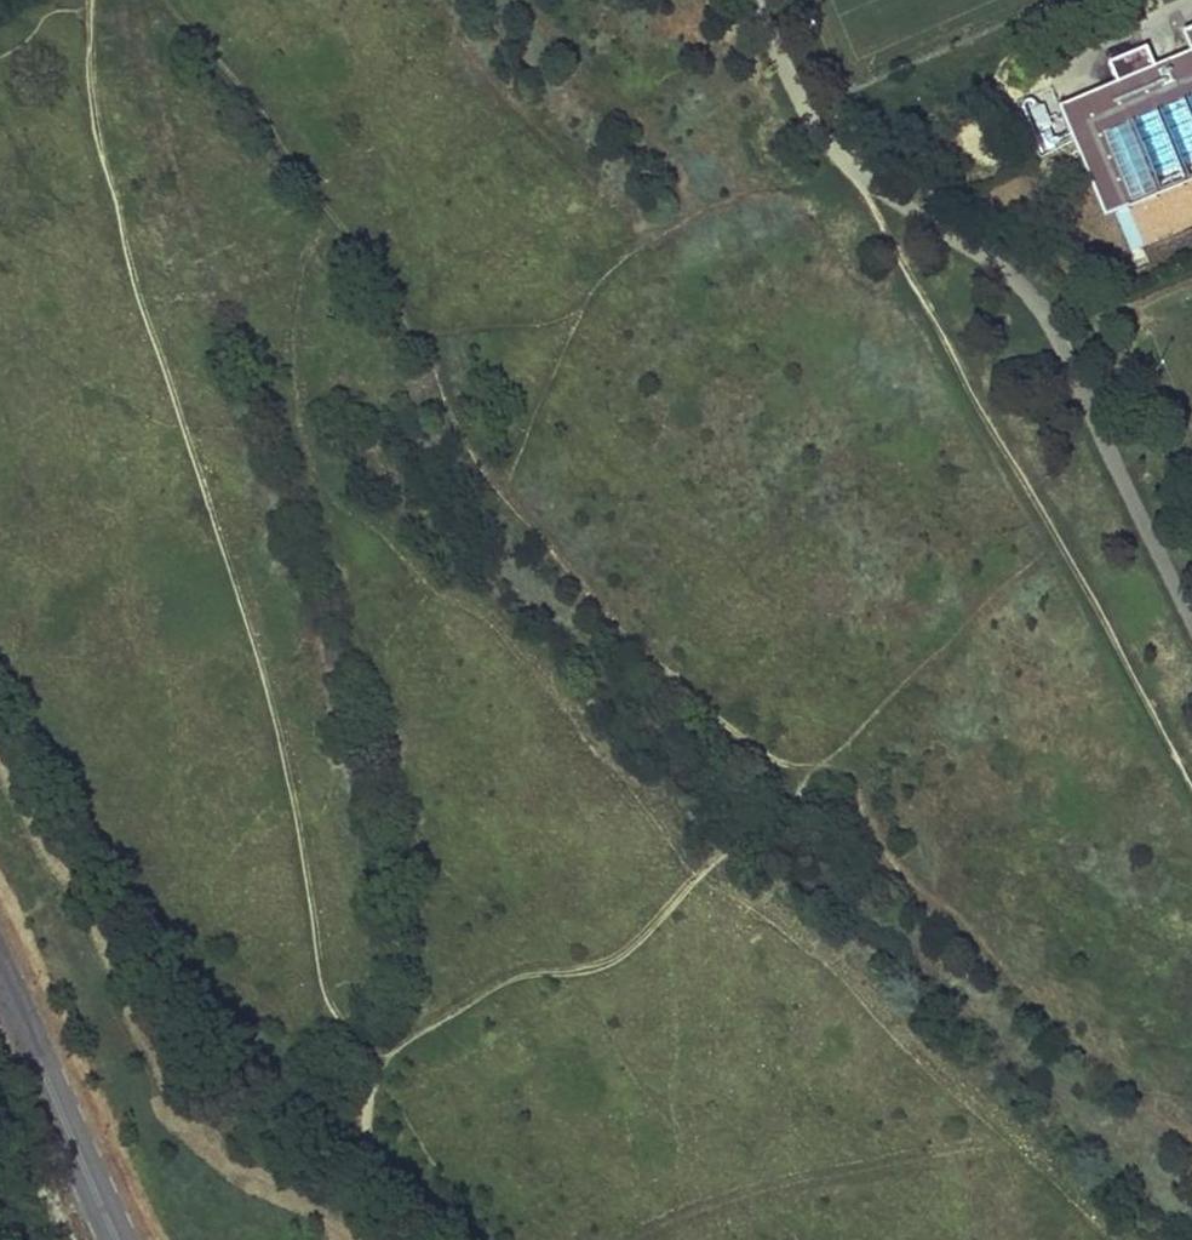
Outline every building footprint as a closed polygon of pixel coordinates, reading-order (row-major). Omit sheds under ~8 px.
[(1178,33),(1187,54),(1056,109),(1102,218),(1191,181),(1191,27),(1178,33)]
